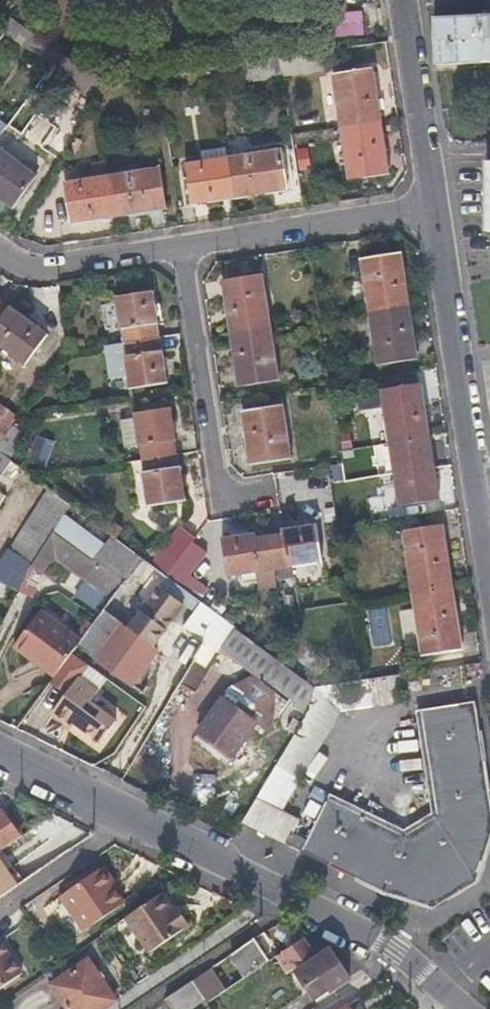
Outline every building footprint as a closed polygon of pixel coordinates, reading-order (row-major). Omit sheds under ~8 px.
[(7,30),(14,20),(2,11),(0,10),(0,25),(7,30)] [(435,19),(437,64),(489,62),(489,17),(435,19)] [(7,30),(5,32),(19,42),(28,30),(14,20),(7,30)] [(28,30),(19,42),(36,54),(45,42),(28,30)] [(45,42),(36,54),(52,66),(61,53),(45,42)] [(340,124),(380,117),(372,70),(333,76),(340,124)] [(389,172),(380,117),(340,124),(349,179),(389,172)] [(59,155),(67,134),(30,119),(22,140),(59,155)] [(11,208),(35,175),(0,150),(0,199),(11,208)] [(281,150),(229,158),(235,198),(286,189),(281,150)] [(235,198),(229,158),(187,165),(193,205),(235,198)] [(108,176),(114,216),(164,209),(158,169),(108,176)] [(72,223),(114,216),(108,176),(66,183),(72,223)] [(361,260),(369,311),(408,305),(400,254),(361,260)] [(223,282),(231,332),(268,326),(260,276),(223,282)] [(126,328),(127,340),(156,336),(153,324),(155,323),(150,292),(119,296),(124,328),(126,328)] [(408,305),(369,311),(377,362),(415,356),(408,305)] [(0,318),(0,345),(24,363),(46,334),(20,315),(18,317),(7,308),(0,318)] [(268,326),(231,332),(239,382),(276,377),(268,326)] [(131,372),(134,387),(164,383),(163,371),(160,352),(160,351),(158,350),(156,336),(127,340),(110,343),(115,374),(131,372)] [(382,391),(390,442),(428,436),(420,385),(382,391)] [(11,424),(15,418),(16,416),(0,403),(0,439),(11,424)] [(282,406),(245,412),(253,461),(289,455),(282,406)] [(143,446),(144,458),(174,453),(172,441),(174,440),(169,409),(135,414),(136,418),(141,446),(143,446)] [(121,421),(126,448),(141,446),(136,418),(121,421)] [(8,458),(25,434),(11,424),(0,439),(0,452),(8,458)] [(428,436),(390,442),(399,502),(437,496),(428,436)] [(388,444),(374,446),(379,475),(392,473),(388,444)] [(174,453),(144,458),(146,471),(144,472),(149,504),(184,499),(179,468),(177,468),(174,453)] [(5,495),(23,470),(10,461),(0,475),(0,491),(5,495)] [(17,592),(29,565),(37,553),(52,531),(65,514),(71,505),(48,488),(0,565),(0,581),(17,592)] [(65,514),(52,531),(98,563),(124,583),(142,558),(113,536),(107,544),(65,514)] [(283,535),(270,537),(276,568),(320,560),(315,525),(283,531),(283,535)] [(413,592),(452,587),(442,525),(404,530),(413,592)] [(166,576),(196,537),(181,526),(151,565),(166,576)] [(58,558),(113,597),(124,583),(98,563),(52,531),(37,553),(29,565),(43,573),(50,559),(58,558)] [(276,568),(270,537),(257,539),(256,535),(223,540),(229,575),(276,568)] [(210,548),(196,537),(166,576),(200,601),(210,587),(191,573),(210,548)] [(151,565),(142,558),(124,583),(113,597),(82,640),(79,645),(96,656),(139,687),(183,627),(201,602),(200,601),(166,576),(151,565)] [(461,647),(452,587),(413,592),(422,652),(461,647)] [(204,643),(180,683),(193,691),(220,647),(233,625),(201,602),(183,627),(204,643)] [(43,668),(54,676),(72,653),(79,645),(82,640),(40,610),(13,647),(43,668)] [(233,625),(220,647),(264,678),(278,658),(233,625)] [(96,693),(77,679),(88,664),(72,653),(54,676),(48,685),(64,696),(51,714),(71,728),(74,723),(101,743),(116,722),(89,703),(96,693)] [(278,658),(264,678),(307,711),(314,686),(291,669),(278,658)] [(243,821),(266,833),(325,863),(350,874),(382,890),(433,905),(474,880),(489,832),(489,808),(488,792),(474,701),(423,708),(425,722),(438,816),(406,836),(386,826),(352,810),(327,797),(303,844),(290,838),(299,821),(281,811),(313,756),(340,709),(395,702),(393,693),(423,688),(421,670),(358,680),(314,686),(307,711),(305,715),(304,718),(295,733),(284,752),(243,821)] [(198,730),(234,755),(257,722),(265,727),(271,718),(275,693),(251,676),(229,688),(198,730)] [(288,729),(295,733),(304,718),(305,715),(292,705),(287,713),(294,718),(288,729)] [(277,725),(262,752),(274,759),(289,733),(277,725)] [(20,836),(1,809),(0,810),(0,850),(20,836)] [(16,885),(0,862),(0,896),(16,885)] [(79,919),(119,891),(112,881),(116,878),(109,868),(64,898),(79,919)] [(120,891),(124,888),(116,878),(112,881),(119,891),(120,891)] [(176,912),(181,908),(169,890),(163,894),(176,912)] [(128,905),(119,891),(79,919),(87,932),(128,905)] [(163,894),(128,918),(152,954),(193,926),(181,908),(176,912),(163,894)] [(268,962),(253,940),(230,955),(244,978),(268,962)] [(316,1001),(351,978),(330,951),(317,959),(304,940),(283,953),(287,957),(284,962),(288,969),(294,969),(316,1001)] [(0,941),(0,973),(17,961),(4,941),(1,943),(0,941)] [(17,961),(0,973),(0,991),(26,974),(17,961)] [(115,1002),(87,961),(51,985),(68,1008),(104,1008),(115,1002)] [(192,981),(165,999),(171,1008),(191,1008),(205,1000),(192,981)]
